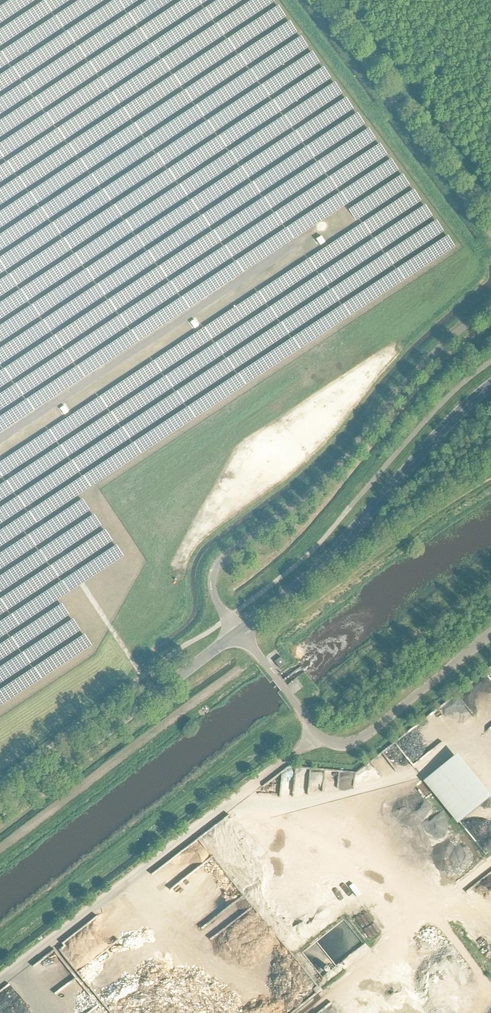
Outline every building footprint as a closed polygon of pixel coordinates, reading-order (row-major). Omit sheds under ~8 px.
[(325,243),(322,237),(315,241),(319,247),(325,243)] [(279,667),(284,662),(280,658),(275,662),(279,667)] [(422,779),(454,823),(490,798),(457,753),(422,779)]
